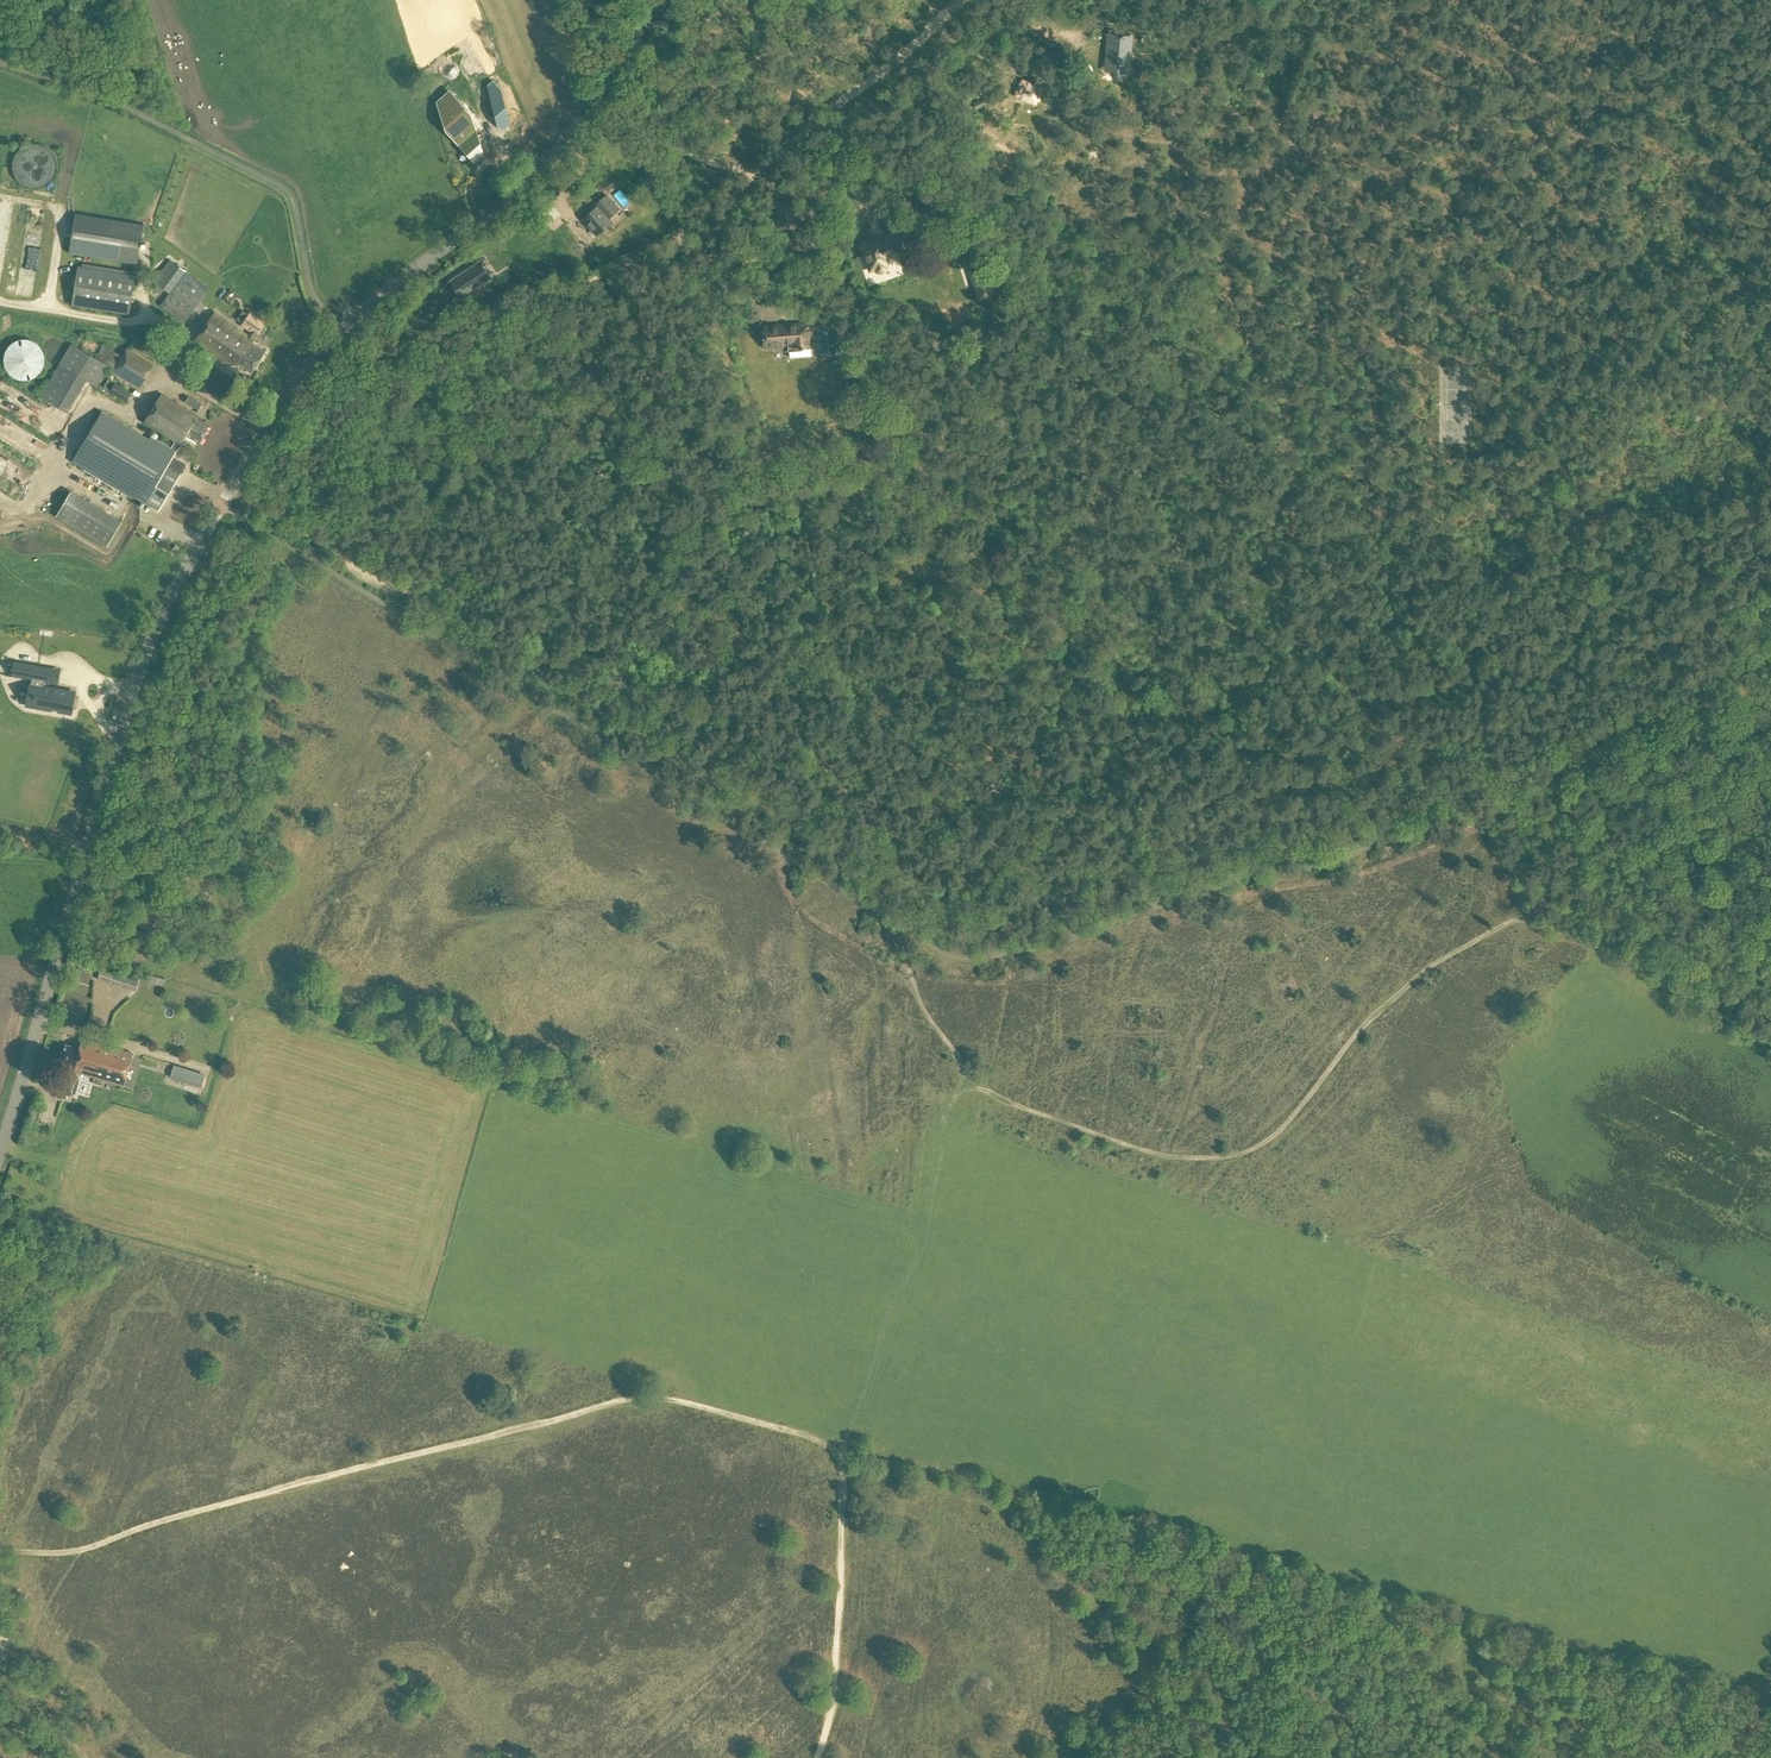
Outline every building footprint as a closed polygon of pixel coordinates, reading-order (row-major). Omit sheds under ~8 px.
[(485,25),(477,29),(482,41),(490,38),(485,25)] [(1129,65),(1132,36),(1108,34),(1107,45),(1109,45),(1107,68),(1124,69),(1124,65),(1129,65)] [(1037,105),(1043,90),(1021,79),(1004,71),(1007,66),(999,59),(985,79),(1006,96),(1011,92),(1037,105)] [(495,77),(490,81),(499,120),(505,127),(513,120),(504,87),(495,77)] [(452,86),(439,98),(448,126),(478,159),(486,150),(474,111),(452,86)] [(980,99),(973,102),(976,109),(983,106),(980,99)] [(13,170),(16,177),(21,183),(28,187),(36,188),(43,186),(50,182),(55,176),(57,168),(57,161),(54,153),(49,148),(42,144),(34,143),(27,144),(20,149),(15,155),(13,162),(13,170)] [(608,217),(618,209),(606,195),(593,206),(595,208),(582,219),(591,229),(588,232),(592,237),(595,234),(611,220),(608,217)] [(775,200),(775,230),(795,230),(796,200),(775,200)] [(538,215),(547,225),(560,214),(551,203),(538,215)] [(144,224),(75,213),(69,253),(137,264),(144,224)] [(901,256),(900,253),(898,248),(900,248),(898,240),(896,241),(894,237),(884,240),(882,233),(867,238),(868,241),(860,244),(869,272),(874,270),(876,271),(879,272),(882,272),(885,272),(887,270),(888,267),(888,266),(893,264),(891,259),(901,256)] [(209,288),(169,259),(161,271),(165,274),(157,284),(170,294),(161,306),(184,323),(209,288)] [(480,260),(451,278),(461,294),(490,275),(480,260)] [(135,275),(78,266),(72,304),(129,313),(135,275)] [(988,280),(974,285),(979,298),(993,293),(988,280)] [(250,331),(247,335),(216,312),(195,340),(230,365),(238,362),(252,373),(267,353),(253,343),(266,324),(251,313),(242,325),(250,331)] [(772,347),(783,346),(787,346),(788,352),(789,352),(790,359),(801,357),(801,356),(809,355),(809,348),(813,347),(812,337),(813,328),(792,324),(764,326),(764,331),(761,331),(763,346),(771,345),(772,347)] [(838,326),(835,345),(844,346),(851,348),(854,329),(847,327),(838,326)] [(37,344),(31,340),(23,339),(16,340),(10,345),(5,351),(3,358),(4,366),(8,372),(14,377),(21,380),(29,379),(35,376),(41,371),(44,364),(44,357),(42,349),(37,344)] [(40,396),(68,413),(87,380),(96,386),(106,369),(139,389),(155,362),(128,345),(122,356),(103,345),(95,358),(71,344),(40,396)] [(836,348),(835,355),(842,357),(843,349),(836,348)] [(125,400),(131,391),(110,377),(104,386),(125,400)] [(187,465),(174,457),(178,451),(177,450),(181,444),(182,444),(187,435),(200,444),(211,425),(201,419),(203,417),(163,393),(145,421),(176,441),(172,448),(152,435),(150,439),(104,410),(75,458),(159,510),(187,465)] [(202,403),(189,395),(185,402),(198,410),(202,403)] [(122,521),(71,491),(55,517),(107,547),(122,521)] [(15,661),(13,675),(32,678),(31,683),(36,684),(33,703),(53,707),(52,710),(70,713),(74,691),(43,685),(44,681),(37,679),(40,666),(15,661)] [(103,721),(104,714),(94,712),(93,719),(103,721)] [(102,967),(98,979),(122,986),(125,975),(102,967)] [(91,1000),(92,971),(72,970),(72,1000),(91,1000)] [(67,1045),(61,1067),(94,1077),(104,1046),(83,1039),(80,1049),(67,1045)] [(104,1046),(94,1077),(123,1086),(133,1055),(104,1046)] [(206,1074),(178,1066),(175,1078),(202,1087),(206,1074)] [(71,1078),(67,1091),(75,1093),(79,1081),(71,1078)]
